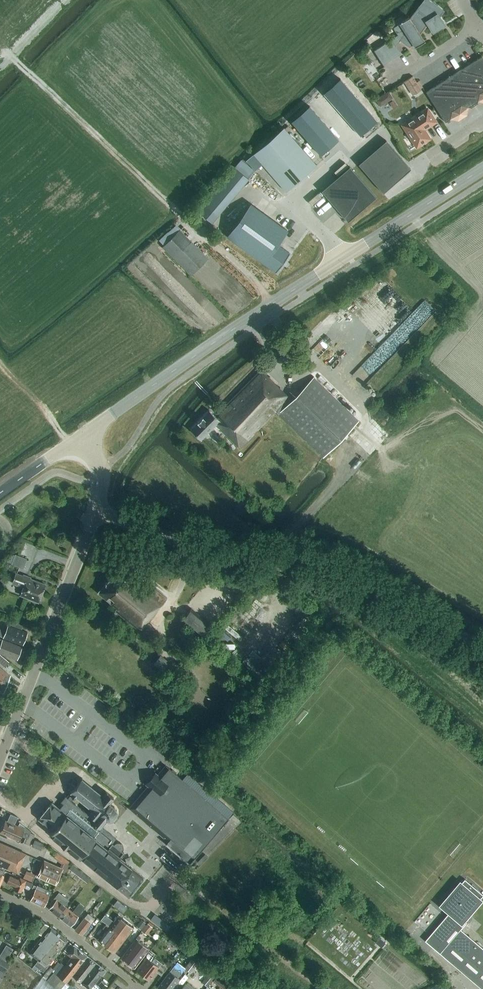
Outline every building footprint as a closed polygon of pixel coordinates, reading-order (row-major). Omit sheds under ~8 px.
[(410,18),(409,17),(400,23),(393,28),(398,35),(392,39),(374,50),(384,67),(385,66),(383,64),(399,53),(395,46),(400,40),(409,47),(412,41),(415,46),(415,47),(424,41),(424,40),(424,41),(419,34),(428,23),(433,31),(444,24),(439,16),(443,10),(430,0),(424,0),(410,19),(409,18),(410,18)] [(482,101),(482,57),(482,56),(426,92),(445,122),(451,118),(458,120),(466,114),(468,107),(479,100),(482,101)] [(413,94),(421,89),(413,76),(404,81),(413,94)] [(340,78),(323,93),(360,136),(377,121),(340,78)] [(389,91),(383,95),(385,99),(390,100),(393,98),(389,91)] [(339,139),(309,105),(291,121),(321,155),(339,139)] [(403,125),(417,146),(429,138),(423,129),(435,121),(427,109),(403,125)] [(284,127),(253,154),(286,192),(317,165),(284,127)] [(386,140),(358,164),(383,193),(411,169),(386,140)] [(233,165),(196,209),(212,222),(248,179),(233,165)] [(350,166),(321,191),(347,221),(376,197),(350,166)] [(287,230),(251,204),(227,236),(263,263),(264,263),(276,271),(289,253),(277,244),(287,230)] [(208,258),(180,229),(163,246),(191,275),(208,258)] [(280,412),(278,414),(323,457),(359,421),(314,377),(285,407),(282,404),(289,397),(260,369),(218,413),(220,415),(217,418),(209,409),(190,429),(201,440),(216,424),(240,448),(277,409),(280,412)] [(27,559),(15,554),(11,564),(23,568),(27,559)] [(135,635),(141,640),(147,632),(142,628),(167,598),(155,588),(150,594),(132,578),(130,580),(117,569),(98,592),(117,608),(115,610),(139,630),(135,635)] [(31,577),(23,574),(23,576),(15,573),(13,580),(11,583),(23,587),(20,594),(39,602),(45,585),(30,579),(31,577)] [(191,608),(181,620),(204,639),(214,627),(191,608)] [(4,637),(3,637),(22,644),(27,632),(21,630),(23,625),(10,620),(6,631),(0,629),(0,635),(4,637)] [(17,659),(21,646),(3,639),(0,638),(0,652),(17,659)] [(5,667),(9,662),(0,654),(0,663),(5,667)] [(160,655),(153,663),(171,678),(178,670),(160,655)] [(4,670),(0,674),(0,689),(4,692),(10,675),(4,670)] [(168,767),(134,807),(170,838),(165,843),(190,864),(234,812),(187,773),(182,778),(168,767)] [(70,792),(67,797),(69,799),(71,796),(73,798),(74,797),(76,796),(91,808),(87,813),(95,819),(94,820),(92,822),(94,824),(94,825),(94,826),(94,827),(97,830),(96,831),(99,833),(102,829),(100,827),(101,826),(106,820),(106,818),(109,819),(108,820),(109,820),(109,819),(113,819),(114,818),(116,815),(116,816),(117,815),(116,815),(116,811),(117,811),(117,810),(116,810),(114,807),(115,807),(114,806),(109,803),(114,797),(105,790),(101,795),(82,779),(83,778),(82,778),(81,778),(78,776),(75,780),(73,779),(69,784),(71,785),(68,789),(70,792)] [(52,802),(38,818),(53,830),(50,834),(61,843),(66,847),(80,858),(80,857),(117,887),(117,886),(128,896),(143,878),(131,868),(132,868),(130,867),(119,858),(124,852),(122,851),(122,850),(123,849),(123,848),(123,847),(123,846),(123,845),(123,844),(122,844),(122,843),(121,843),(120,842),(119,842),(118,842),(117,842),(116,842),(115,843),(114,843),(114,844),(112,843),(116,838),(101,826),(100,827),(102,829),(99,833),(96,831),(97,830),(94,827),(94,826),(94,825),(94,824),(92,822),(94,820),(75,804),(76,804),(72,801),(76,796),(74,797),(73,798),(71,796),(69,799),(67,797),(58,807),(52,802)] [(1,830),(0,832),(19,841),(21,836),(24,837),(25,837),(23,842),(25,843),(30,845),(35,835),(30,833),(31,831),(20,823),(18,826),(14,824),(18,817),(10,813),(7,821),(5,820),(3,826),(2,826),(0,829),(1,830)] [(43,843),(35,839),(32,845),(40,849),(43,843)] [(0,842),(0,868),(4,870),(9,872),(10,869),(18,873),(26,854),(0,842)] [(180,864),(164,851),(159,857),(175,870),(180,864)] [(42,866),(38,876),(47,880),(55,884),(60,873),(61,871),(64,872),(70,862),(64,858),(62,863),(60,867),(44,861),(42,866)] [(90,878),(72,865),(69,869),(87,882),(90,878)] [(33,877),(35,870),(26,867),(24,874),(33,877)] [(14,889),(22,892),(23,889),(26,880),(11,873),(7,882),(15,886),(14,889)] [(425,940),(482,988),(482,948),(461,929),(467,922),(463,919),(482,895),(482,894),(465,879),(442,905),(450,911),(425,940)] [(31,900),(44,906),(49,895),(50,892),(39,887),(38,890),(36,889),(31,900)] [(95,893),(99,896),(104,891),(100,887),(95,893)] [(65,905),(69,900),(61,893),(56,899),(55,897),(50,903),(52,905),(49,909),(60,917),(67,907),(65,905)] [(71,925),(84,908),(79,903),(72,911),(67,907),(60,917),(71,925)] [(82,934),(94,919),(87,914),(75,929),(82,934)] [(118,915),(114,921),(105,914),(101,920),(106,923),(106,924),(125,938),(134,927),(118,915)] [(48,925),(41,919),(33,928),(41,934),(48,925)] [(141,919),(136,926),(140,929),(146,922),(141,919)] [(148,923),(141,931),(147,935),(153,927),(148,923)] [(106,931),(99,941),(114,952),(125,938),(106,924),(102,928),(106,931)] [(60,934),(50,926),(32,950),(27,946),(23,952),(22,954),(34,963),(36,960),(37,960),(38,959),(45,951),(51,942),(52,943),(60,934)] [(24,928),(22,934),(29,936),(31,931),(24,928)] [(52,943),(51,942),(45,951),(54,958),(68,940),(60,934),(52,943)] [(140,938),(138,936),(121,958),(134,968),(149,948),(139,940),(140,938)] [(6,958),(13,945),(0,938),(0,955),(6,958)] [(74,944),(73,945),(69,943),(64,949),(68,952),(67,953),(72,957),(66,965),(74,973),(88,955),(74,944)] [(38,967),(43,971),(54,958),(45,951),(38,959),(38,960),(35,964),(32,968),(35,971),(38,967)] [(47,980),(52,983),(54,980),(60,985),(64,980),(67,982),(72,975),(81,982),(96,962),(88,955),(74,973),(66,965),(61,962),(47,980)] [(167,967),(155,957),(152,961),(147,957),(137,970),(149,979),(156,971),(161,975),(167,967)] [(0,958),(0,968),(5,971),(9,963),(0,958)] [(185,968),(191,973),(198,964),(192,959),(185,968)] [(81,982),(90,988),(105,969),(96,962),(81,982)] [(43,975),(47,978),(54,969),(50,967),(43,975)] [(179,979),(177,977),(181,972),(173,967),(170,971),(158,986),(161,988),(171,988),(179,979)] [(207,987),(215,977),(209,973),(202,982),(207,987)] [(217,975),(213,981),(222,988),(234,988),(217,975)] [(102,981),(98,985),(103,988),(105,988),(107,986),(102,981)]
